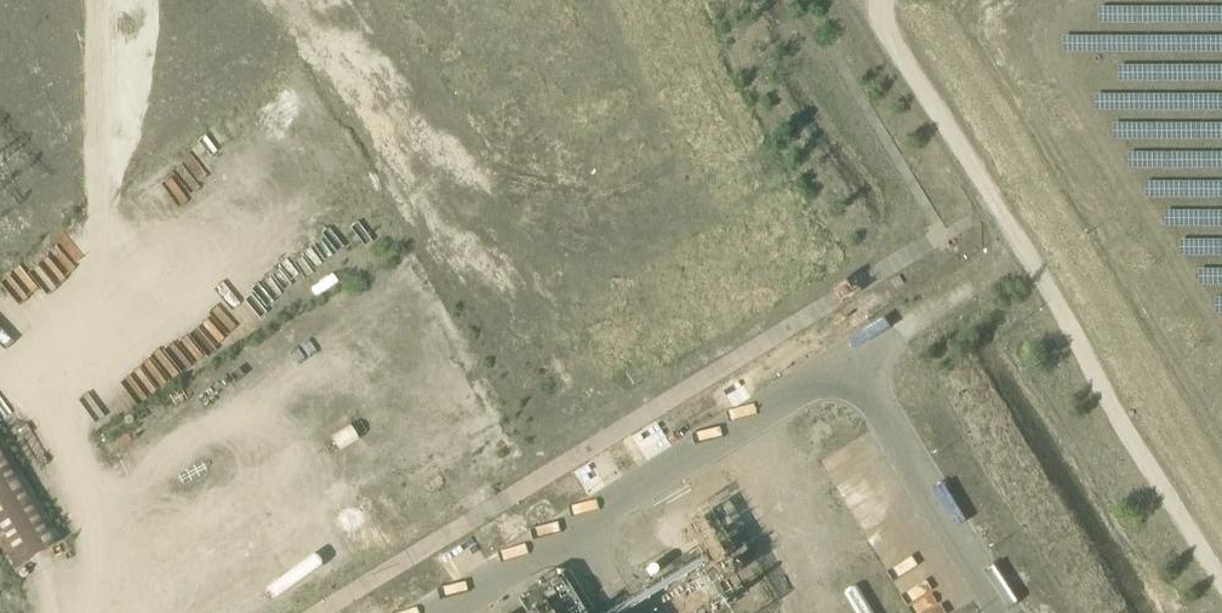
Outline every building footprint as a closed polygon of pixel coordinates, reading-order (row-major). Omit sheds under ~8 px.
[(11,570),(61,540),(0,438),(0,552),(11,570)]
